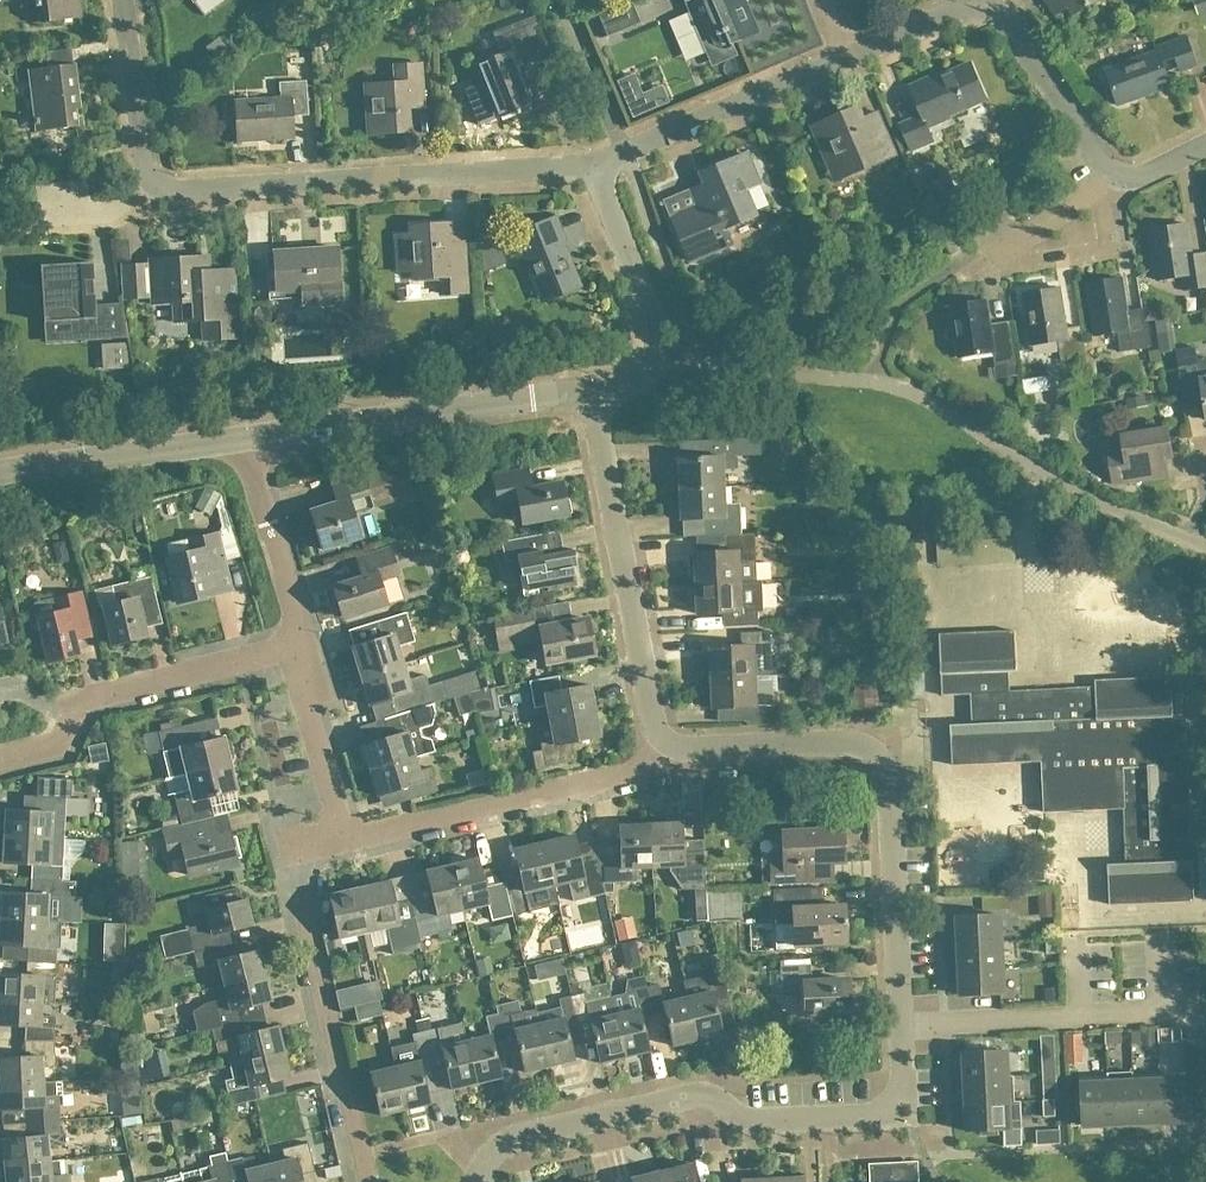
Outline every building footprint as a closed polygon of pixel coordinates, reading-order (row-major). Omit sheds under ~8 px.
[(78,20),(75,0),(35,0),(39,26),(78,20)] [(735,58),(730,45),(757,34),(743,0),(682,0),(699,43),(705,55),(723,63),(735,58)] [(1054,17),(1066,8),(1073,17),(1098,0),(1043,0),(1054,17)] [(1205,14),(1205,0),(1192,0),(1198,17),(1205,14)] [(481,85),(464,93),(478,126),(495,119),(496,120),(512,113),(514,116),(532,109),(519,77),(514,66),(533,59),(518,24),(499,32),(508,53),(499,56),(474,67),(481,85)] [(1179,73),(1196,67),(1185,38),(1155,49),(1156,52),(1104,71),(1117,107),(1170,88),(1165,74),(1178,69),(1179,73)] [(922,80),(908,45),(885,54),(898,89),(922,80)] [(948,118),(985,102),(970,66),(933,81),(932,79),(909,88),(921,117),(899,127),(910,153),(932,144),(926,130),(949,120),(948,118)] [(404,106),(420,105),(418,68),(389,69),(390,87),(361,88),(364,137),(406,135),(404,106)] [(71,113),(76,112),(70,69),(24,75),(32,133),(73,127),(71,113)] [(632,78),(617,84),(632,120),(667,105),(660,89),(641,97),(632,78)] [(288,119),(305,118),(303,84),(277,86),(278,100),(235,102),(237,144),(290,142),(288,119)] [(848,175),(893,157),(885,135),(869,141),(857,110),(812,129),(823,157),(838,151),(848,175)] [(701,176),(712,203),(671,221),(689,264),(732,246),(724,227),(769,209),(747,157),(701,176)] [(542,304),(577,290),(558,246),(563,244),(553,219),(506,239),(516,263),(523,260),(542,304)] [(410,228),(410,236),(394,237),(396,275),(413,274),(413,280),(437,279),(438,296),(465,294),(463,260),(447,261),(445,226),(410,228)] [(1205,289),(1205,264),(1205,256),(1190,259),(1185,226),(1149,232),(1157,282),(1182,278),(1184,293),(1205,289)] [(951,258),(961,251),(950,236),(941,243),(951,258)] [(300,308),(337,306),(334,250),(271,254),(273,294),(300,292),(300,308)] [(200,343),(236,341),(232,271),(208,272),(207,259),(147,262),(147,266),(120,268),(122,300),(149,299),(150,306),(171,304),(172,324),(199,322),(200,343)] [(94,337),(90,265),(45,268),(49,324),(76,323),(77,338),(94,337)] [(1119,355),(1146,351),(1140,312),(1124,314),(1119,281),(1087,287),(1095,338),(1116,335),(1119,355)] [(1060,364),(1085,360),(1079,328),(1064,331),(1058,292),(1022,298),(1030,348),(1057,344),(1060,364)] [(992,371),(1013,368),(1007,325),(989,328),(985,303),(949,309),(957,361),(990,356),(992,371)] [(125,346),(101,347),(102,371),(126,369),(125,346)] [(1196,363),(1194,350),(1175,353),(1180,391),(1199,388),(1205,423),(1205,362),(1196,363)] [(1051,380),(1028,384),(1031,399),(1053,395),(1051,380)] [(1169,478),(1166,461),(1171,460),(1166,431),(1118,439),(1121,453),(1106,456),(1106,457),(1110,483),(1111,488),(1169,478)] [(682,491),(724,490),(723,472),(737,471),(737,458),(762,457),(761,440),(702,443),(703,459),(680,461),(682,491)] [(405,480),(401,467),(329,490),(334,506),(308,514),(320,551),(358,539),(351,516),(372,510),(366,492),(405,480)] [(522,524),(565,517),(560,485),(529,490),(526,472),(492,478),(497,504),(518,500),(522,524)] [(724,490),(682,491),(683,522),(705,521),(706,537),(727,536),(740,536),(739,507),(724,508),(724,490)] [(571,569),(575,568),(571,551),(546,556),(542,535),(499,543),(503,564),(516,562),(522,593),(544,588),(545,592),(574,587),(571,569)] [(697,557),(690,559),(693,580),(697,580),(697,586),(756,583),(756,565),(754,535),(747,535),(740,536),(727,536),(727,553),(697,554),(697,557)] [(163,549),(175,602),(191,599),(192,601),(229,592),(216,537),(163,549)] [(376,583),(397,576),(389,550),(355,561),(361,579),(331,588),(341,619),(384,606),(376,583)] [(143,631),(161,626),(149,580),(110,590),(114,606),(101,610),(111,649),(145,640),(143,631)] [(756,583),(697,586),(697,589),(690,590),(691,612),(698,611),(699,617),(729,615),(729,629),(759,627),(758,614),(763,614),(762,583),(756,583)] [(33,609),(36,621),(47,664),(77,656),(70,629),(87,625),(80,597),(33,609)] [(496,641),(533,634),(529,612),(491,619),(496,641)] [(359,678),(399,665),(394,649),(413,643),(403,614),(373,624),(378,640),(350,649),(359,678)] [(545,664),(591,656),(585,620),(538,629),(545,664)] [(1189,839),(1186,765),(1184,717),(1170,717),(1169,679),(1093,683),(1093,689),(1003,694),(1002,681),(1014,681),(1012,633),(937,637),(940,697),(977,696),(979,726),(949,727),(951,767),(1040,763),(1043,814),(1122,811),(1124,866),(1107,866),(1109,906),(1193,902),(1192,861),(1186,862),(1185,839),(1189,839)] [(743,649),(712,651),(713,680),(756,679),(772,678),(770,635),(742,636),(743,649)] [(405,683),(399,665),(359,678),(369,707),(389,700),(395,717),(411,712),(430,706),(445,701),(440,683),(426,687),(423,677),(405,683)] [(616,670),(598,674),(601,687),(619,682),(616,670)] [(534,710),(547,708),(550,722),(593,713),(588,687),(560,693),(558,678),(529,684),(534,710)] [(922,678),(909,679),(910,700),(923,700),(922,678)] [(774,693),(757,694),(756,679),(713,680),(715,711),(744,710),(744,722),(775,721),(774,693)] [(855,720),(875,719),(874,694),(854,695),(855,720)] [(952,715),(977,713),(976,696),(951,697),(952,715)] [(411,712),(395,717),(382,720),(388,739),(361,748),(369,771),(412,758),(431,752),(428,742),(420,740),(417,730),(428,727),(433,716),(430,706),(411,712)] [(532,755),(535,771),(574,762),(570,745),(598,739),(593,713),(550,722),(554,743),(540,746),(541,753),(532,755)] [(161,754),(162,754),(164,763),(160,766),(164,783),(229,767),(228,764),(230,764),(232,759),(228,743),(224,740),(222,741),(222,739),(195,745),(190,726),(157,734),(161,754)] [(412,758),(369,771),(377,798),(403,789),(407,801),(435,792),(427,769),(417,772),(412,758)] [(172,796),(174,805),(179,826),(212,818),(207,798),(234,792),(229,767),(164,783),(167,796),(172,796)] [(491,782),(487,770),(465,777),(469,789),(491,782)] [(34,799),(34,806),(29,806),(25,810),(25,814),(5,813),(4,840),(49,842),(61,843),(63,801),(68,801),(69,782),(34,780),(33,799),(34,799)] [(161,831),(177,827),(175,817),(159,821),(161,831)] [(186,878),(236,865),(227,833),(197,841),(193,826),(161,834),(168,860),(181,857),(186,878)] [(649,827),(651,871),(667,870),(667,875),(679,892),(702,892),(701,856),(679,857),(678,826),(649,827)] [(595,862),(601,885),(636,884),(635,871),(651,871),(649,827),(617,828),(618,847),(591,847),(595,862)] [(813,867),(840,865),(838,833),(783,836),(784,867),(768,868),(769,887),(814,884),(813,867)] [(601,885),(595,862),(579,866),(572,838),(542,845),(552,887),(567,884),(571,903),(603,896),(601,885)] [(30,867),(30,883),(59,884),(60,858),(48,857),(49,842),(4,840),(2,866),(30,867)] [(511,917),(526,913),(557,906),(552,887),(542,845),(512,853),(519,880),(502,884),(511,917)] [(452,867),(462,911),(486,905),(490,922),(511,917),(502,884),(482,889),(475,861),(452,867)] [(462,911),(452,867),(423,874),(430,902),(410,907),(417,939),(449,932),(445,915),(462,911)] [(1015,871),(1016,885),(1045,883),(1044,869),(1015,871)] [(0,910),(0,922),(45,925),(57,925),(58,898),(74,899),(75,885),(59,884),(30,883),(29,897),(1,896),(0,910)] [(389,885),(359,892),(368,933),(386,929),(389,946),(392,957),(419,951),(417,939),(410,907),(409,903),(394,907),(389,885)] [(189,941),(190,941),(193,957),(222,949),(219,937),(251,930),(245,903),(240,904),(237,891),(201,899),(208,926),(186,931),(189,941)] [(793,949),(844,946),(842,908),(806,909),(805,891),(771,893),(772,912),(790,911),(791,927),(773,928),(774,952),(793,951),(793,949)] [(368,933),(359,892),(329,900),(338,940),(354,937),(361,964),(375,961),(368,933)] [(716,896),(706,896),(708,925),(717,925),(716,896)] [(959,946),(1001,944),(1000,917),(958,919),(959,946)] [(641,943),(635,920),(618,924),(623,947),(641,943)] [(2,948),(26,949),(25,964),(55,966),(57,925),(45,925),(0,922),(0,948),(2,948)] [(104,927),(103,964),(124,965),(126,928),(104,927)] [(960,971),(981,970),(1002,969),(1001,944),(959,946),(960,971)] [(222,949),(193,957),(196,970),(218,965),(224,990),(263,980),(257,954),(225,961),(222,949)] [(55,966),(25,964),(25,978),(0,977),(0,1002),(40,1004),(52,1005),(54,980),(61,980),(62,966),(55,966)] [(803,1018),(848,1015),(846,983),(810,985),(809,968),(778,970),(779,996),(801,994),(803,1018)] [(961,998),(1003,996),(1002,969),(981,970),(960,971),(961,998)] [(686,1000),(696,1043),(720,1037),(712,1003),(726,1000),(719,972),(705,975),(706,978),(682,983),(686,1000)] [(608,1001),(623,1060),(647,1054),(639,1021),(651,1018),(645,991),(642,978),(626,982),(625,997),(608,1001)] [(226,1002),(205,1007),(191,1013),(197,1037),(211,1034),(240,1027),(237,1012),(269,1005),(263,980),(224,990),(226,1002)] [(645,991),(651,1018),(664,1015),(672,1049),(696,1043),(686,1000),(661,1007),(656,988),(645,991)] [(569,1000),(576,1028),(588,1025),(599,1066),(623,1060),(608,1001),(585,1007),(582,997),(569,1000)] [(534,1013),(548,1070),(572,1064),(564,1032),(576,1028),(569,1000),(556,1003),(558,1010),(536,1015),(535,1012),(534,1013)] [(24,1044),(52,1044),(54,1018),(39,1017),(40,1004),(0,1002),(0,1028),(25,1029),(24,1044)] [(548,1070),(534,1013),(520,1016),(517,1003),(494,1009),(496,1018),(503,1045),(515,1042),(523,1076),(548,1070)] [(377,1005),(353,1010),(351,1011),(354,1025),(380,1019),(377,1005)] [(489,1039),(465,1045),(464,1045),(474,1087),(499,1081),(490,1048),(503,1045),(496,1018),(484,1021),(489,1039)] [(465,1045),(461,1026),(423,1035),(430,1063),(442,1060),(450,1093),(474,1087),(464,1045),(465,1045)] [(243,1038),(240,1027),(211,1034),(216,1056),(225,1054),(229,1069),(281,1057),(275,1030),(243,1038)] [(418,1066),(430,1063),(423,1035),(410,1039),(411,1044),(388,1050),(393,1071),(403,1113),(428,1107),(418,1066)] [(1106,1036),(1107,1046),(1120,1046),(1120,1036),(1106,1036)] [(1183,1076),(1159,1077),(1161,1125),(1186,1123),(1187,1123),(1187,1111),(1203,1111),(1201,1060),(1200,1040),(1182,1041),(1183,1060),(1183,1076)] [(54,1069),(52,1044),(24,1044),(25,1058),(0,1061),(0,1087),(42,1085),(41,1070),(54,1069)] [(143,1050),(149,1078),(169,1073),(163,1045),(143,1050)] [(965,1082),(1013,1080),(1013,1079),(1008,1079),(1007,1054),(964,1055),(965,1082)] [(256,1086),(287,1079),(281,1057),(229,1069),(231,1081),(224,1083),(230,1109),(260,1102),(256,1086)] [(1043,1077),(1055,1076),(1054,1062),(1042,1063),(1043,1077)] [(378,1119),(403,1113),(393,1071),(368,1077),(378,1119)] [(1107,1079),(1109,1127),(1135,1126),(1133,1078),(1132,1074),(1107,1075),(1107,1079)] [(1055,1076),(1043,1077),(1044,1091),(1056,1091),(1055,1076)] [(1161,1125),(1159,1077),(1133,1078),(1135,1126),(1161,1125)] [(1109,1127),(1107,1079),(1080,1080),(1081,1099),(1077,1099),(1078,1116),(1082,1115),(1083,1128),(1109,1127)] [(138,1080),(119,1082),(120,1097),(139,1094),(138,1080)] [(966,1108),(1020,1106),(1020,1105),(1014,1105),(1013,1080),(965,1082),(966,1108)] [(42,1085),(0,1087),(0,1111),(26,1109),(28,1126),(58,1124),(56,1099),(62,1098),(61,1083),(42,1085)] [(1043,1119),(1055,1119),(1054,1102),(1042,1103),(1043,1119)] [(1020,1106),(966,1108),(967,1134),(980,1134),(981,1138),(997,1138),(997,1133),(1004,1133),(1005,1150),(1022,1149),(1021,1132),(1020,1106)] [(58,1124),(28,1126),(29,1140),(2,1142),(2,1145),(0,1146),(0,1164),(4,1166),(4,1168),(48,1164),(48,1162),(47,1149),(65,1147),(64,1136),(59,1136),(58,1124)] [(272,1181),(300,1181),(299,1178),(313,1175),(306,1146),(280,1152),(283,1164),(269,1167),(272,1181)] [(225,1165),(223,1155),(207,1159),(209,1169),(179,1176),(180,1181),(229,1181),(225,1165)] [(253,1158),(225,1165),(229,1181),(272,1181),(269,1167),(256,1170),(253,1158)] [(48,1162),(48,1164),(4,1168),(4,1170),(0,1173),(0,1179),(0,1181),(67,1181),(66,1176),(64,1176),(63,1161),(48,1162)] [(659,1176),(661,1181),(692,1181),(689,1168),(685,1169),(684,1167),(666,1171),(666,1174),(659,1176)] [(912,1167),(868,1169),(869,1181),(913,1181),(912,1167)]
